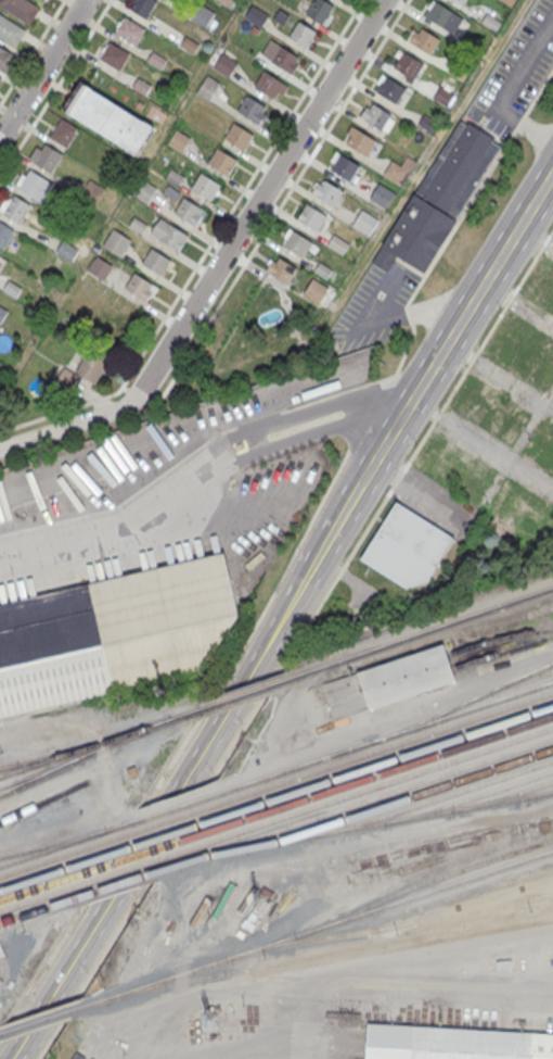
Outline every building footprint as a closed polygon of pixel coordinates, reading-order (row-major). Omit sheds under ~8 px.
[(28,25),(0,6),(0,0),(28,0),(40,8),(28,25)] [(129,9),(135,0),(155,0),(157,1),(146,20),(129,9)] [(305,13),(314,0),(325,0),(334,5),(322,24),(305,13)] [(463,17),(433,0),(422,20),(451,37),(463,17)] [(191,17),(201,2),(216,12),(206,27),(191,17)] [(244,16),(252,4),(269,15),(261,27),(244,16)] [(486,12),(500,21),(496,31),(481,22),(486,12)] [(27,29),(0,13),(0,37),(15,47),(27,29)] [(136,46),(146,28),(125,15),(115,33),(136,46)] [(316,31),(306,48),(288,36),(298,21),(316,31)] [(409,40),(417,26),(440,39),(430,54),(409,40)] [(185,35),(201,45),(193,54),(179,46),(185,35)] [(130,53),(108,40),(99,59),(120,71),(130,53)] [(5,72),(0,68),(0,46),(16,55),(5,72)] [(270,61),(281,46),(298,55),(296,61),(298,63),(291,74),(270,61)] [(153,50),(168,60),(160,71),(145,62),(153,50)] [(412,79),(423,63),(402,51),(391,66),(412,79)] [(213,66),(222,52),(239,63),(230,77),(213,66)] [(447,72),(455,58),(471,66),(461,81),(447,72)] [(254,86),(263,71),(291,87),(284,94),(279,92),(274,99),(254,86)] [(406,87),(396,103),(372,89),(382,72),(406,87)] [(197,91),(208,75),(221,84),(209,100),(197,91)] [(138,76),(152,85),(145,96),(131,87),(138,76)] [(79,83),(62,110),(136,155),(155,127),(79,83)] [(433,98),(440,86),(454,93),(446,106),(433,98)] [(237,110),(246,96),(266,105),(262,111),(269,115),(262,125),(237,110)] [(138,100),(143,102),(140,110),(134,108),(138,100)] [(390,114),(366,100),(357,116),(380,130),(390,114)] [(424,114),(439,123),(433,134),(417,124),(424,114)] [(62,117),(79,128),(66,148),(50,138),(62,117)] [(372,261),(461,119),(503,147),(422,274),(396,257),(388,270),(372,261)] [(223,137),(233,123),(256,136),(244,150),(223,137)] [(366,155),(376,140),(351,126),(343,142),(366,155)] [(176,128),(167,144),(182,153),(192,138),(176,128)] [(52,173),(64,153),(46,143),(42,149),(37,147),(28,159),(52,173)] [(218,147),(239,159),(229,175),(207,163),(218,147)] [(330,168),(339,152),(358,166),(348,180),(330,168)] [(400,184),(415,160),(406,154),(400,164),(391,159),(384,173),(400,184)] [(184,176),(171,167),(165,178),(178,186),(184,176)] [(18,187),(29,169),(53,184),(41,202),(18,187)] [(191,187),(200,172),(220,184),(211,200),(191,187)] [(334,206),(344,191),(320,177),(311,192),(334,206)] [(106,188),(95,205),(79,196),(90,178),(106,188)] [(157,188),(142,178),(131,194),(147,204),(157,188)] [(384,210),(395,192),(376,181),(365,199),(384,210)] [(20,223),(30,204),(14,194),(2,213),(20,223)] [(183,197),(175,212),(196,226),(206,211),(183,197)] [(297,218),(307,203),(327,217),(318,230),(297,218)] [(351,226),(361,209),(380,219),(369,238),(351,226)] [(147,224),(142,234),(129,226),(134,216),(147,224)] [(160,217),(190,236),(179,251),(150,232),(160,217)] [(3,248),(0,246),(0,222),(14,230),(3,248)] [(113,228),(132,240),(121,257),(102,245),(113,228)] [(282,244),(292,229),(313,242),(304,259),(282,244)] [(326,245),(334,235),(349,243),(342,255),(326,245)] [(73,261),(79,250),(63,240),(56,251),(73,261)] [(171,260),(151,248),(141,263),(162,276),(171,260)] [(97,254),(114,265),(104,281),(87,270),(97,254)] [(266,269),(274,255),(298,270),(288,285),(266,269)] [(134,273),(124,287),(145,301),(156,285),(134,273)] [(303,293),(312,279),(329,287),(318,303),(303,293)] [(75,370),(94,338),(114,352),(97,384),(75,370)] [(64,366),(79,376),(69,392),(54,382),(64,366)] [(508,410),(499,406),(488,431),(496,435),(508,410)] [(359,560),(417,594),(451,535),(394,501),(359,560)] [(113,691),(113,688),(198,668),(235,614),(221,551),(0,601),(0,716),(113,691)] [(322,683),(442,642),(447,655),(451,668),(454,679),(334,720),(322,683)] [(370,1058),(552,1058),(552,1035),(372,1025),(370,1058)]
